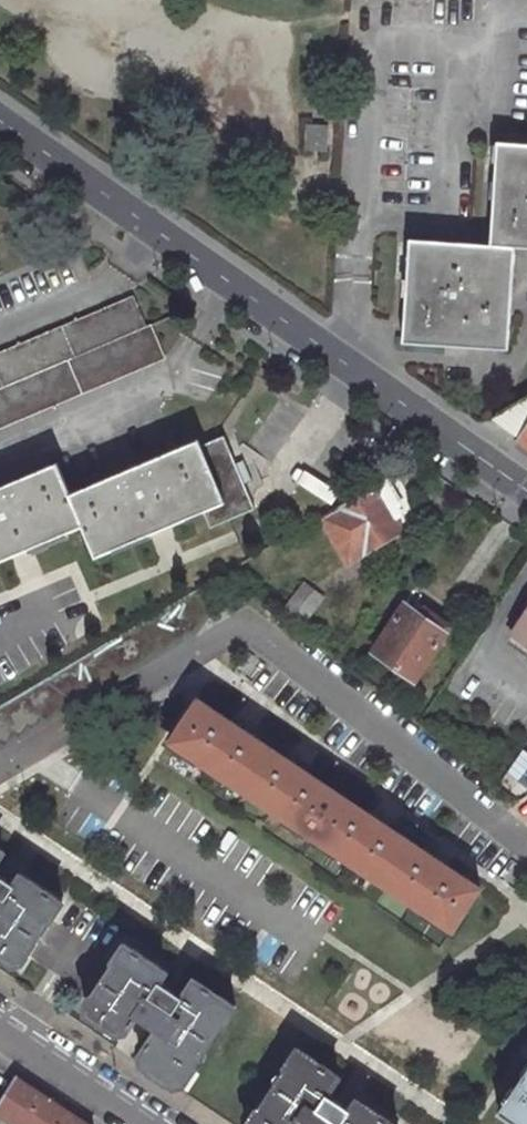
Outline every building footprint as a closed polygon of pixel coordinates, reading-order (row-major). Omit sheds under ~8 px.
[(306,124),(304,149),(326,150),(328,125),(306,124)] [(497,143),(490,246),(515,248),(526,249),(526,145),(497,143)] [(508,351),(515,248),(490,246),(409,240),(401,344),(508,351)] [(131,298),(0,353),(0,388),(143,328),(131,298)] [(164,358),(151,325),(143,328),(0,388),(0,427),(164,358)] [(490,416),(520,437),(526,443),(526,395),(490,416)] [(222,438),(198,449),(222,505),(201,514),(207,529),(252,510),(222,438)] [(222,505),(198,449),(194,440),(69,493),(83,526),(96,558),(160,531),(201,514),(222,505)] [(83,526),(69,493),(57,465),(0,489),(0,561),(18,554),(83,526)] [(321,520),(349,568),(402,537),(390,516),(402,508),(386,481),(321,520)] [(302,579),(280,606),(300,622),(322,593),(302,579)] [(2,741),(7,745),(16,733),(22,737),(31,725),(37,729),(46,716),(51,720),(60,708),(66,712),(75,700),(81,704),(89,692),(95,696),(104,683),(110,687),(119,675),(124,679),(133,667),(139,671),(148,658),(154,662),(163,650),(168,654),(177,642),(183,646),(192,634),(198,637),(218,601),(202,588),(0,707),(0,744),(2,741)] [(409,599),(373,654),(415,681),(451,626),(409,599)] [(508,634),(526,647),(526,603),(508,634)] [(199,696),(172,737),(452,927),(478,888),(199,696)] [(16,963),(25,960),(67,898),(26,870),(10,894),(0,888),(0,953),(16,963)] [(129,941),(88,1002),(91,1014),(120,1035),(128,1033),(140,1017),(162,1032),(141,1063),(182,1091),(238,1005),(198,978),(177,1008),(152,991),(169,968),(129,941)] [(298,1046),(244,1123),(398,1123),(359,1097),(343,1121),(318,1104),(340,1073),(298,1046)] [(499,1108),(521,1123),(526,1123),(526,1067),(499,1108)] [(0,1102),(0,1113),(10,1119),(17,1123),(98,1123),(18,1072),(0,1102)] [(10,1119),(0,1113),(0,1123),(7,1123),(10,1119)]
